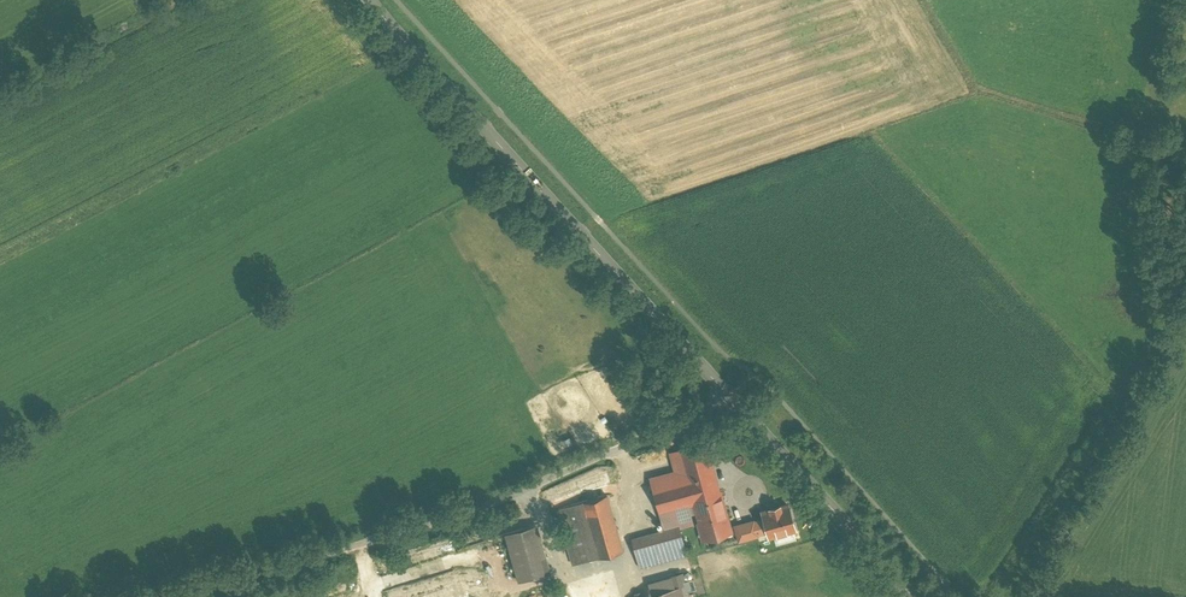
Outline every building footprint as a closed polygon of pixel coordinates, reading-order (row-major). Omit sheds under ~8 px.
[(734,524),(710,438),(667,450),(673,472),(651,478),(665,529),(680,525),(681,528),(692,525),(687,506),(692,505),(703,544),(737,534),(734,524)] [(622,550),(606,495),(558,508),(574,564),(622,550)] [(764,519),(757,522),(761,533),(767,531),(769,536),(793,529),(786,506),(762,513),(764,519)] [(757,522),(756,518),(734,524),(737,534),(740,543),(762,537),(761,533),(757,522)] [(548,571),(536,525),(505,533),(518,579),(548,571)] [(638,567),(687,555),(681,528),(680,525),(665,529),(631,537),(638,567)] [(613,572),(585,579),(589,596),(619,596),(613,572)] [(653,580),(657,594),(687,585),(689,590),(695,588),(693,578),(685,580),(682,572),(653,580)] [(645,596),(690,596),(689,590),(687,585),(657,594),(645,596)]
